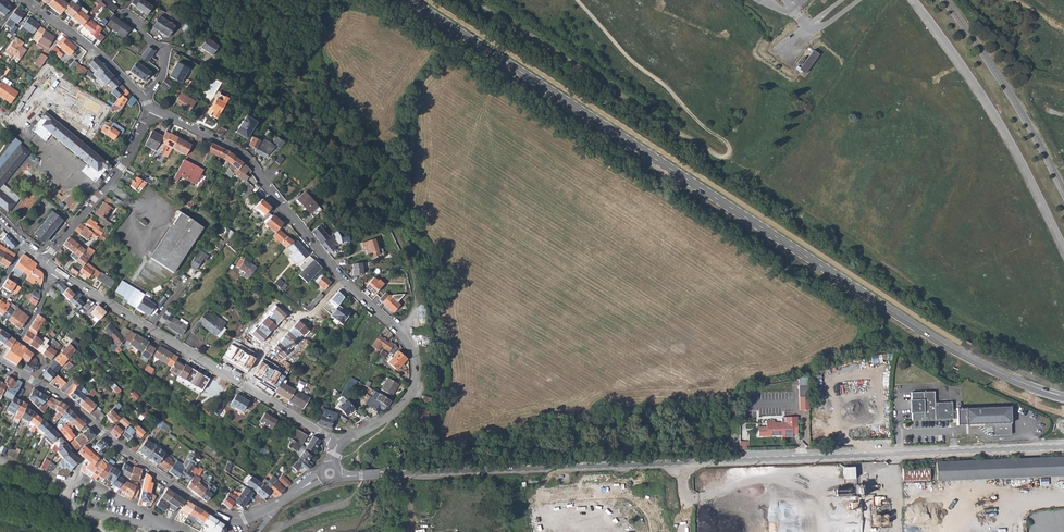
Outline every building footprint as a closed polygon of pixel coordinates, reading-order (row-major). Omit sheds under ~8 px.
[(5,16),(11,8),(8,5),(8,3),(4,0),(0,0),(0,13),(5,16)] [(41,0),(60,15),(63,11),(67,5),(62,1),(63,0),(42,0),(41,0)] [(153,7),(142,0),(134,0),(131,5),(148,15),(153,7)] [(67,5),(63,11),(72,18),(78,9),(79,8),(70,1),(67,5)] [(91,12),(93,14),(102,3),(100,1),(95,8),(95,7),(91,12)] [(105,1),(103,4),(110,11),(113,8),(105,1)] [(80,6),(78,9),(85,15),(87,12),(80,6)] [(24,14),(16,8),(9,18),(16,23),(17,24),(24,14)] [(72,18),(70,20),(75,24),(76,22),(82,26),(89,19),(89,18),(85,15),(78,9),(72,18)] [(175,17),(171,14),(167,19),(172,22),(175,17)] [(169,36),(175,26),(159,16),(153,26),(161,32),(162,31),(169,36)] [(123,24),(125,22),(121,19),(120,22),(113,17),(107,25),(124,37),(130,29),(123,24)] [(16,23),(9,18),(5,23),(13,29),(15,25),(14,25),(16,23)] [(36,37),(42,28),(28,18),(20,29),(25,32),(26,30),(36,37)] [(92,21),(89,19),(82,26),(91,33),(90,35),(98,41),(102,35),(99,33),(102,29),(93,22),(94,21),(93,20),(92,21)] [(180,31),(183,35),(188,28),(184,25),(180,31)] [(54,37),(44,31),(38,42),(36,45),(41,49),(42,47),(46,49),(48,47),(54,37)] [(69,56),(76,48),(61,35),(57,39),(60,41),(57,44),(69,56)] [(20,60),(27,50),(22,46),(24,42),(17,36),(5,52),(11,57),(13,55),(20,60)] [(206,60),(212,51),(199,42),(193,52),(206,60)] [(55,47),(51,51),(57,56),(60,54),(58,52),(59,51),(55,47)] [(148,47),(141,57),(141,58),(147,62),(155,52),(148,47)] [(813,50),(799,70),(805,75),(819,54),(813,50)] [(34,64),(39,68),(46,57),(41,54),(37,60),(34,64)] [(89,64),(96,71),(102,66),(95,59),(94,58),(89,64)] [(74,61),(69,67),(73,70),(78,64),(74,61)] [(137,62),(130,71),(144,81),(151,73),(137,62)] [(188,70),(176,63),(169,77),(180,83),(188,70)] [(82,68),(78,64),(73,70),(77,74),(82,68)] [(97,78),(106,70),(102,66),(96,71),(92,74),(96,79),(97,78)] [(87,71),(83,67),(82,68),(77,74),(80,77),(81,78),(87,71)] [(97,78),(104,85),(105,84),(113,77),(106,70),(97,78)] [(107,86),(113,91),(114,89),(120,84),(113,77),(105,84),(104,85),(103,87),(104,89),(107,86)] [(167,91),(168,90),(172,84),(166,78),(160,85),(167,91)] [(2,81),(0,83),(0,95),(1,96),(0,97),(9,104),(18,93),(2,81)] [(114,89),(120,95),(126,90),(120,84),(114,89)] [(119,95),(124,99),(129,93),(126,90),(120,95),(119,95)] [(227,99),(218,94),(211,109),(214,111),(212,116),(218,119),(227,99)] [(124,99),(119,95),(112,108),(116,111),(119,108),(121,109),(127,100),(124,99)] [(132,97),(127,104),(131,108),(137,101),(132,97)] [(188,103),(179,97),(177,100),(174,106),(188,115),(195,103),(190,100),(188,103)] [(109,159),(106,162),(46,113),(42,117),(43,118),(33,131),(37,135),(43,128),(52,135),(88,165),(97,172),(91,179),(96,183),(107,170),(108,171),(114,163),(109,159)] [(241,137),(247,139),(255,122),(244,116),(237,131),(242,134),(241,137)] [(119,133),(111,127),(110,128),(107,125),(102,132),(113,140),(119,133)] [(37,135),(46,142),(52,135),(43,128),(37,135)] [(221,128),(215,133),(220,136),(226,131),(221,128)] [(144,145),(155,151),(163,137),(151,131),(144,145)] [(177,138),(165,132),(163,137),(155,151),(167,157),(172,149),(177,138)] [(271,142),(262,137),(260,141),(255,149),(258,150),(267,155),(269,157),(276,148),(270,145),(271,142)] [(277,145),(280,147),(284,141),(277,137),(275,142),(278,144),(277,145)] [(175,150),(186,155),(191,145),(177,138),(172,149),(175,150)] [(249,145),(255,149),(260,141),(253,138),(249,145)] [(19,144),(0,168),(0,189),(29,153),(19,144)] [(202,164),(206,166),(212,154),(217,146),(212,144),(202,164)] [(223,159),(224,160),(229,152),(217,146),(212,154),(218,157),(223,159)] [(256,153),(265,158),(267,155),(258,150),(256,153)] [(224,160),(231,165),(235,157),(229,152),(224,160)] [(283,159),(280,156),(275,162),(279,165),(283,159)] [(245,165),(235,157),(231,165),(229,167),(235,171),(235,174),(238,176),(241,172),(240,172),(245,165)] [(180,176),(201,187),(205,177),(200,175),(202,171),(183,161),(173,179),(177,181),(180,176)] [(82,172),(91,179),(97,172),(88,165),(82,172)] [(247,176),(250,173),(249,170),(250,169),(245,165),(240,172),(241,172),(238,176),(244,181),(245,180),(248,177),(247,176)] [(257,182),(252,175),(247,182),(251,186),(253,188),(257,182)] [(136,177),(130,186),(135,189),(137,186),(141,190),(146,183),(143,180),(136,177)] [(8,212),(15,203),(0,191),(0,206),(8,212)] [(313,217),(321,210),(314,202),(309,197),(305,192),(297,199),(313,217)] [(113,197),(111,200),(121,207),(123,203),(113,197)] [(103,202),(94,216),(103,222),(113,209),(110,207),(113,203),(107,199),(105,203),(103,202)] [(264,215),(270,208),(261,200),(255,207),(264,215)] [(33,234),(43,242),(47,238),(62,220),(51,212),(44,221),(44,222),(41,225),(37,230),(33,234)] [(31,216),(27,213),(21,220),(25,224),(31,216)] [(202,228),(179,213),(176,217),(149,258),(172,273),(202,228)] [(263,222),(275,233),(278,229),(283,224),(273,215),(272,216),(270,214),(263,222)] [(93,230),(93,231),(99,235),(105,239),(107,236),(102,233),(104,231),(96,226),(97,224),(93,222),(90,219),(89,222),(86,225),(93,230)] [(93,231),(92,232),(85,227),(84,227),(80,223),(75,230),(86,240),(90,235),(95,239),(99,235),(93,231)] [(318,226),(311,232),(321,244),(328,238),(318,226)] [(235,232),(230,229),(226,236),(230,239),(235,232)] [(277,241),(286,248),(286,247),(293,241),(278,229),(275,233),(269,240),(272,243),(274,241),(276,243),(277,241)] [(5,243),(10,237),(7,234),(2,239),(5,243)] [(328,238),(320,244),(328,254),(334,249),(334,248),(338,245),(330,236),(328,238)] [(10,237),(5,243),(8,246),(13,241),(10,237)] [(63,244),(73,252),(79,245),(69,237),(63,244)] [(374,238),(361,242),(363,248),(365,247),(367,254),(371,252),(372,256),(379,254),(374,238)] [(216,246),(220,249),(225,243),(221,239),(216,246)] [(300,261),(308,254),(296,241),(288,248),(294,254),(299,260),(300,261)] [(0,244),(0,251),(4,253),(8,255),(11,251),(7,248),(0,244)] [(84,249),(79,245),(73,252),(79,258),(77,259),(84,265),(86,263),(86,262),(90,257),(91,255),(85,251),(85,250),(84,249)] [(87,246),(84,249),(85,250),(85,251),(91,255),(95,251),(87,246)] [(208,256),(198,250),(188,266),(195,271),(203,259),(205,261),(208,256)] [(7,267),(8,267),(13,258),(8,255),(4,253),(0,260),(0,263),(7,267)] [(290,257),(296,263),(299,260),(294,254),(290,257)] [(24,255),(23,255),(13,270),(13,271),(21,277),(23,274),(24,272),(28,264),(31,260),(24,255)] [(243,276),(247,280),(254,272),(247,267),(243,264),(245,261),(242,258),(238,264),(239,264),(238,267),(246,273),(243,276)] [(24,272),(42,284),(43,275),(42,272),(35,268),(37,264),(31,260),(28,264),(24,272)] [(322,268),(313,260),(299,276),(307,284),(322,268)] [(100,274),(86,263),(84,265),(83,267),(79,272),(88,278),(91,275),(94,277),(96,279),(100,274)] [(363,274),(361,263),(352,264),(354,276),(363,274)] [(70,271),(77,276),(79,274),(72,268),(70,271)] [(106,277),(101,273),(100,274),(96,279),(101,283),(103,281),(106,277)] [(330,282),(321,274),(315,282),(324,290),(330,282)] [(110,279),(106,277),(103,281),(101,283),(106,286),(110,279)] [(365,287),(374,295),(383,284),(378,280),(377,281),(373,278),(365,287)] [(13,289),(18,292),(21,288),(16,285),(10,280),(8,279),(2,287),(11,293),(13,289)] [(106,286),(110,288),(115,282),(110,279),(106,286)] [(279,279),(275,283),(280,288),(284,284),(279,279)] [(115,292),(117,293),(124,282),(122,281),(115,292)] [(54,285),(58,291),(64,284),(63,283),(61,282),(54,285)] [(117,293),(123,296),(130,286),(124,282),(117,293)] [(289,285),(286,282),(284,284),(280,288),(284,290),(289,285)] [(68,288),(64,284),(58,291),(63,294),(68,288)] [(127,303),(136,309),(142,298),(145,294),(130,286),(123,296),(129,300),(127,303)] [(63,294),(68,299),(69,300),(74,294),(68,288),(63,294)] [(58,296),(50,289),(47,292),(55,300),(58,296)] [(31,290),(30,293),(32,294),(40,300),(40,295),(31,290)] [(308,306),(306,305),(303,307),(306,309),(309,312),(313,307),(323,296),(320,293),(308,306)] [(379,300),(382,303),(388,296),(388,295),(386,293),(379,300)] [(78,298),(74,294),(69,300),(77,307),(72,312),(70,310),(69,312),(68,311),(67,312),(68,313),(72,317),(80,308),(79,308),(82,304),(84,303),(78,298)] [(398,302),(404,294),(388,295),(388,296),(382,303),(388,308),(391,310),(393,313),(400,305),(398,302)] [(33,305),(36,306),(38,302),(32,298),(29,302),(33,305)] [(155,305),(142,298),(136,309),(149,316),(155,305)] [(0,300),(0,314),(2,315),(8,307),(8,306),(10,303),(7,302),(2,299),(1,301),(0,300)] [(88,299),(83,306),(88,310),(93,303),(91,302),(88,299)] [(323,308),(331,315),(338,306),(330,301),(323,308)] [(17,307),(11,302),(10,303),(8,306),(8,307),(2,315),(5,318),(8,320),(17,307)] [(288,316),(274,305),(251,334),(261,344),(288,316)] [(349,314),(338,306),(331,315),(330,316),(334,319),(338,322),(342,324),(349,314)] [(8,320),(14,325),(23,312),(17,307),(8,320)] [(38,315),(46,319),(48,316),(40,311),(39,313),(38,315)] [(14,325),(20,330),(29,317),(23,312),(14,325)] [(215,321),(205,313),(197,323),(193,327),(191,331),(195,335),(198,331),(202,325),(203,324),(212,331),(211,333),(216,337),(217,336),(224,327),(226,325),(217,317),(215,321)] [(37,332),(46,319),(38,315),(33,323),(30,327),(29,330),(22,340),(29,344),(38,333),(37,332)] [(158,322),(163,325),(164,324),(168,318),(164,315),(158,322)] [(172,320),(168,318),(164,324),(169,327),(168,328),(182,336),(187,327),(173,319),(172,320)] [(248,318),(237,335),(243,339),(254,322),(248,318)] [(311,330),(301,321),(273,348),(283,358),(311,330)] [(116,343),(119,347),(119,346),(120,346),(123,342),(124,340),(130,332),(131,331),(125,327),(119,334),(110,324),(102,331),(109,338),(110,337),(116,343)] [(202,325),(211,333),(212,331),(203,324),(202,325)] [(217,336),(220,339),(227,330),(224,327),(217,336)] [(3,344),(9,335),(1,330),(0,331),(0,342),(3,344)] [(149,343),(136,335),(130,332),(124,340),(131,344),(130,345),(142,354),(149,343)] [(43,336),(38,333),(29,344),(36,349),(46,336),(45,336),(44,336),(43,336)] [(0,354),(0,355),(4,358),(15,340),(9,335),(3,344),(8,347),(6,350),(4,348),(0,354)] [(47,344),(50,340),(46,336),(36,349),(42,354),(49,345),(47,344)] [(382,346),(390,351),(394,344),(391,342),(389,344),(380,336),(372,346),(379,351),(382,346)] [(54,346),(59,350),(63,345),(54,338),(49,345),(42,354),(46,356),(51,360),(57,351),(53,348),(54,346)] [(74,338),(70,343),(76,348),(80,344),(74,338)] [(16,365),(21,357),(27,349),(27,348),(15,340),(4,358),(16,365)] [(258,353),(233,340),(222,358),(246,371),(258,353)] [(110,349),(113,352),(115,350),(116,350),(116,349),(119,347),(116,343),(110,349)] [(69,344),(67,346),(61,353),(68,359),(72,355),(75,351),(69,344)] [(171,367),(177,357),(159,347),(153,357),(171,367)] [(21,357),(27,362),(32,355),(32,354),(27,349),(21,357)] [(398,371),(407,360),(398,351),(388,363),(398,371)] [(55,360),(61,366),(62,367),(66,361),(68,359),(61,353),(55,360)] [(27,362),(24,367),(23,369),(31,373),(34,371),(36,366),(38,361),(37,359),(32,355),(27,362)] [(71,364),(75,357),(74,357),(72,355),(68,359),(66,361),(68,363),(69,362),(71,364)] [(287,371),(264,359),(250,380),(273,394),(287,371)] [(42,375),(49,382),(54,376),(54,375),(61,366),(55,360),(42,375)] [(66,368),(65,369),(68,372),(73,366),(71,364),(69,362),(68,363),(65,367),(66,368)] [(151,374),(153,369),(147,366),(145,370),(151,374)] [(204,390),(210,380),(191,369),(185,379),(204,390)] [(61,385),(58,388),(60,390),(60,389),(66,384),(65,382),(57,375),(51,382),(53,383),(56,381),(61,385)] [(2,395),(3,396),(8,386),(12,390),(16,382),(8,376),(5,382),(7,384),(6,386),(2,395)] [(67,383),(66,384),(70,387),(76,380),(72,377),(67,383)] [(353,391),(357,381),(350,378),(341,394),(348,398),(353,391)] [(399,384),(388,378),(382,390),(392,396),(399,384)] [(74,400),(80,393),(79,392),(83,388),(79,384),(81,382),(78,379),(76,381),(71,387),(70,387),(65,392),(69,396),(74,400)] [(7,406),(9,407),(13,400),(12,400),(19,387),(22,383),(17,380),(16,382),(12,390),(8,386),(3,396),(6,397),(10,399),(7,406)] [(65,392),(70,387),(66,384),(60,389),(65,392)] [(284,398),(288,401),(294,391),(292,390),(283,384),(281,384),(279,387),(277,390),(275,393),(284,398)] [(299,384),(295,390),(300,392),(303,387),(299,384)] [(113,390),(110,393),(113,396),(116,393),(118,395),(123,390),(117,385),(113,390)] [(9,407),(15,410),(20,401),(18,399),(24,390),(19,387),(12,400),(13,400),(9,407)] [(86,391),(83,388),(79,392),(80,393),(74,400),(80,405),(86,398),(85,397),(88,394),(92,391),(90,389),(86,391)] [(47,397),(33,389),(29,398),(30,400),(38,409),(42,402),(43,402),(47,397)] [(89,400),(97,394),(93,389),(92,391),(88,394),(85,397),(86,398),(80,405),(90,414),(95,408),(96,406),(89,400)] [(107,390),(100,397),(104,400),(110,393),(108,391),(107,390)] [(136,400),(140,396),(134,390),(130,394),(136,400)] [(294,391),(288,401),(303,409),(309,398),(300,392),(295,390),(294,391)] [(387,407),(391,402),(379,393),(376,392),(367,405),(374,409),(373,411),(378,414),(380,413),(382,410),(384,410),(386,407),(387,407)] [(911,392),(912,420),(951,419),(956,419),(956,425),(1011,423),(1010,407),(955,410),(955,412),(953,412),(952,402),(935,403),(934,392),(911,392)] [(241,411),(247,401),(236,394),(229,404),(241,411)] [(48,406),(54,410),(59,402),(48,395),(47,397),(43,402),(48,406)] [(431,405),(433,399),(424,396),(422,402),(431,405)] [(801,410),(809,410),(809,397),(800,398),(801,410)] [(355,409),(353,408),(346,400),(339,407),(347,416),(349,415),(350,417),(356,411),(355,409)] [(15,418),(20,421),(21,418),(26,408),(27,405),(20,401),(15,410),(17,411),(16,415),(15,418)] [(57,412),(51,421),(54,425),(59,418),(67,408),(67,407),(60,401),(59,402),(54,410),(57,412)] [(225,405),(219,401),(213,413),(219,416),(225,405)] [(43,413),(47,407),(48,406),(43,402),(42,402),(38,409),(43,413)] [(106,415),(113,423),(120,419),(114,413),(121,406),(118,403),(111,410),(106,415)] [(427,416),(430,411),(421,407),(418,412),(427,416)] [(21,418),(29,423),(29,421),(34,412),(26,408),(21,418)] [(64,418),(69,423),(76,416),(67,408),(59,418),(61,420),(64,418)] [(95,418),(101,412),(95,408),(90,414),(95,418)] [(321,417),(317,416),(316,418),(315,420),(315,421),(319,422),(318,424),(332,429),(338,413),(328,410),(324,416),(321,415),(321,417)] [(31,430),(34,433),(36,430),(35,430),(37,427),(42,420),(34,412),(29,421),(34,425),(31,430)] [(101,412),(95,418),(100,422),(105,417),(101,412)] [(277,420),(264,413),(263,415),(259,420),(258,421),(272,429),(277,420)] [(73,426),(78,431),(80,430),(85,425),(86,425),(76,416),(69,423),(68,424),(72,427),(73,426)] [(766,420),(767,436),(793,435),(793,433),(798,433),(797,417),(787,418),(787,422),(771,423),(771,420),(766,420)] [(129,424),(123,418),(118,421),(125,427),(126,428),(122,432),(120,434),(129,441),(135,433),(140,438),(145,431),(136,424),(132,429),(128,426),(129,424)] [(37,427),(45,435),(51,428),(42,420),(37,427)] [(157,426),(161,429),(165,424),(160,421),(157,426)] [(64,436),(70,432),(73,429),(72,427),(68,424),(66,425),(65,424),(63,425),(58,430),(64,436)] [(161,429),(166,433),(167,432),(170,428),(165,424),(161,429)] [(115,427),(113,425),(107,429),(116,439),(120,434),(122,432),(116,426),(115,427)] [(47,437),(53,443),(59,436),(51,428),(45,435),(44,435),(39,446),(41,447),(44,443),(45,441),(47,437)] [(94,435),(88,428),(83,433),(81,434),(88,441),(94,435)] [(297,429),(290,440),(288,447),(290,449),(292,450),(295,452),(298,449),(295,446),(298,444),(301,445),(307,435),(297,429)] [(69,441),(74,437),(70,432),(64,436),(69,441)] [(88,441),(81,434),(79,432),(77,434),(79,436),(74,440),(80,447),(88,441)] [(52,451),(55,453),(57,450),(58,448),(64,442),(59,436),(53,443),(55,445),(52,451)] [(304,447),(309,450),(313,453),(321,441),(320,441),(313,436),(306,447),(305,446),(304,447)] [(45,441),(51,446),(53,443),(47,437),(45,441)] [(101,439),(91,447),(97,452),(100,455),(102,453),(107,448),(108,447),(101,439)] [(80,447),(74,440),(70,443),(77,451),(80,447)] [(138,451),(142,454),(150,444),(146,440),(138,451)] [(750,441),(740,440),(740,448),(749,449),(750,441)] [(57,450),(63,458),(70,452),(71,450),(64,442),(58,448),(57,450)] [(135,443),(131,450),(135,452),(139,446),(135,443)] [(142,454),(147,457),(155,447),(150,444),(142,454)] [(78,453),(87,461),(88,462),(96,453),(86,446),(86,448),(84,446),(78,453)] [(147,457),(157,465),(158,464),(163,456),(165,454),(155,447),(147,457)] [(298,457),(299,457),(304,451),(307,453),(308,452),(304,450),(302,449),(300,449),(298,449),(295,452),(292,453),(298,457)] [(169,472),(178,479),(180,476),(186,468),(190,463),(195,454),(192,451),(183,465),(177,461),(175,464),(170,471),(169,472)] [(307,453),(304,451),(299,457),(300,458),(306,463),(311,457),(307,453)] [(80,461),(70,452),(63,458),(56,465),(56,466),(53,469),(58,473),(59,471),(60,471),(61,471),(63,473),(64,471),(69,475),(72,470),(71,470),(80,461)] [(96,453),(88,462),(89,463),(93,466),(99,458),(100,457),(96,453)] [(158,464),(170,471),(175,464),(163,456),(158,464)] [(102,461),(90,477),(95,481),(109,460),(105,457),(102,461)] [(937,481),(1063,476),(1063,457),(936,463),(937,481)] [(102,461),(99,458),(93,466),(89,463),(87,467),(84,464),(81,472),(90,477),(102,461)] [(304,468),(306,471),(310,467),(306,463),(300,458),(292,467),(297,472),(300,468),(301,469),(303,469),(304,468)] [(114,463),(110,459),(109,460),(95,481),(101,484),(104,478),(112,467),(114,463)] [(47,460),(41,469),(46,471),(51,462),(47,460)] [(56,465),(51,462),(46,471),(51,472),(53,469),(56,466),(56,465)] [(194,466),(190,463),(186,468),(191,472),(194,467),(194,466)] [(123,475),(130,479),(133,470),(124,464),(119,472),(120,473),(123,475)] [(119,472),(112,467),(104,478),(112,483),(117,476),(117,474),(119,472)] [(133,470),(130,479),(129,480),(135,481),(138,481),(142,470),(140,469),(134,467),(133,470)] [(198,470),(194,467),(191,472),(186,468),(180,476),(189,482),(193,473),(194,474),(198,477),(203,470),(200,467),(198,470)] [(853,476),(855,476),(855,467),(843,468),(843,477),(841,477),(841,480),(853,480),(853,476)] [(902,469),(903,482),(930,481),(929,467),(902,469)] [(279,475),(275,472),(272,476),(263,486),(264,487),(258,494),(264,499),(270,493),(267,491),(272,486),(271,485),(275,479),(279,475)] [(201,479),(198,477),(194,474),(187,488),(187,487),(192,491),(201,479),(203,481),(207,476),(208,475),(205,473),(201,479)] [(260,483),(259,482),(255,479),(249,487),(258,494),(264,487),(263,486),(272,476),(270,474),(265,480),(264,479),(260,483)] [(291,484),(281,475),(278,480),(287,488),(291,484)] [(111,485),(117,489),(122,479),(121,479),(117,476),(112,483),(111,485)] [(211,479),(207,476),(203,481),(203,482),(208,486),(199,497),(206,502),(208,499),(212,495),(208,492),(211,489),(212,487),(208,483),(211,479)] [(251,476),(245,484),(249,487),(255,479),(251,476)] [(149,479),(145,478),(142,490),(150,492),(153,483),(149,482),(149,479)] [(120,491),(124,493),(129,483),(122,479),(117,489),(115,492),(118,494),(120,491)] [(201,479),(192,491),(199,497),(208,486),(203,482),(203,481),(201,479)] [(133,485),(129,483),(124,493),(126,494),(123,497),(130,501),(132,496),(136,499),(137,497),(138,495),(138,493),(139,491),(138,488),(137,487),(137,485),(137,484),(136,482),(133,483),(133,485)] [(279,485),(275,482),(272,486),(267,491),(270,493),(274,497),(276,496),(279,495),(283,492),(285,491),(279,485)] [(234,503),(242,508),(248,500),(253,493),(245,487),(239,495),(238,493),(237,494),(234,492),(232,495),(228,492),(228,493),(226,497),(234,503)] [(167,489),(161,498),(168,503),(174,494),(167,489)] [(149,498),(153,501),(156,497),(151,494),(151,493),(150,492),(142,490),(139,499),(149,502),(149,498)] [(171,504),(178,509),(179,506),(182,508),(186,501),(174,494),(168,503),(171,504)] [(229,509),(234,503),(226,497),(222,504),(229,509)] [(164,511),(168,503),(161,498),(156,506),(164,511)] [(181,511),(188,516),(189,515),(195,506),(187,501),(182,510),(181,511)] [(167,511),(175,513),(178,509),(171,504),(167,511)] [(191,521),(193,522),(202,510),(195,506),(189,515),(188,516),(186,520),(183,523),(188,526),(191,521)] [(193,522),(196,524),(198,521),(202,524),(203,525),(204,523),(209,516),(202,510),(193,522)] [(204,531),(225,531),(226,531),(226,530),(223,528),(224,525),(217,521),(209,516),(204,523),(208,527),(204,531)]
